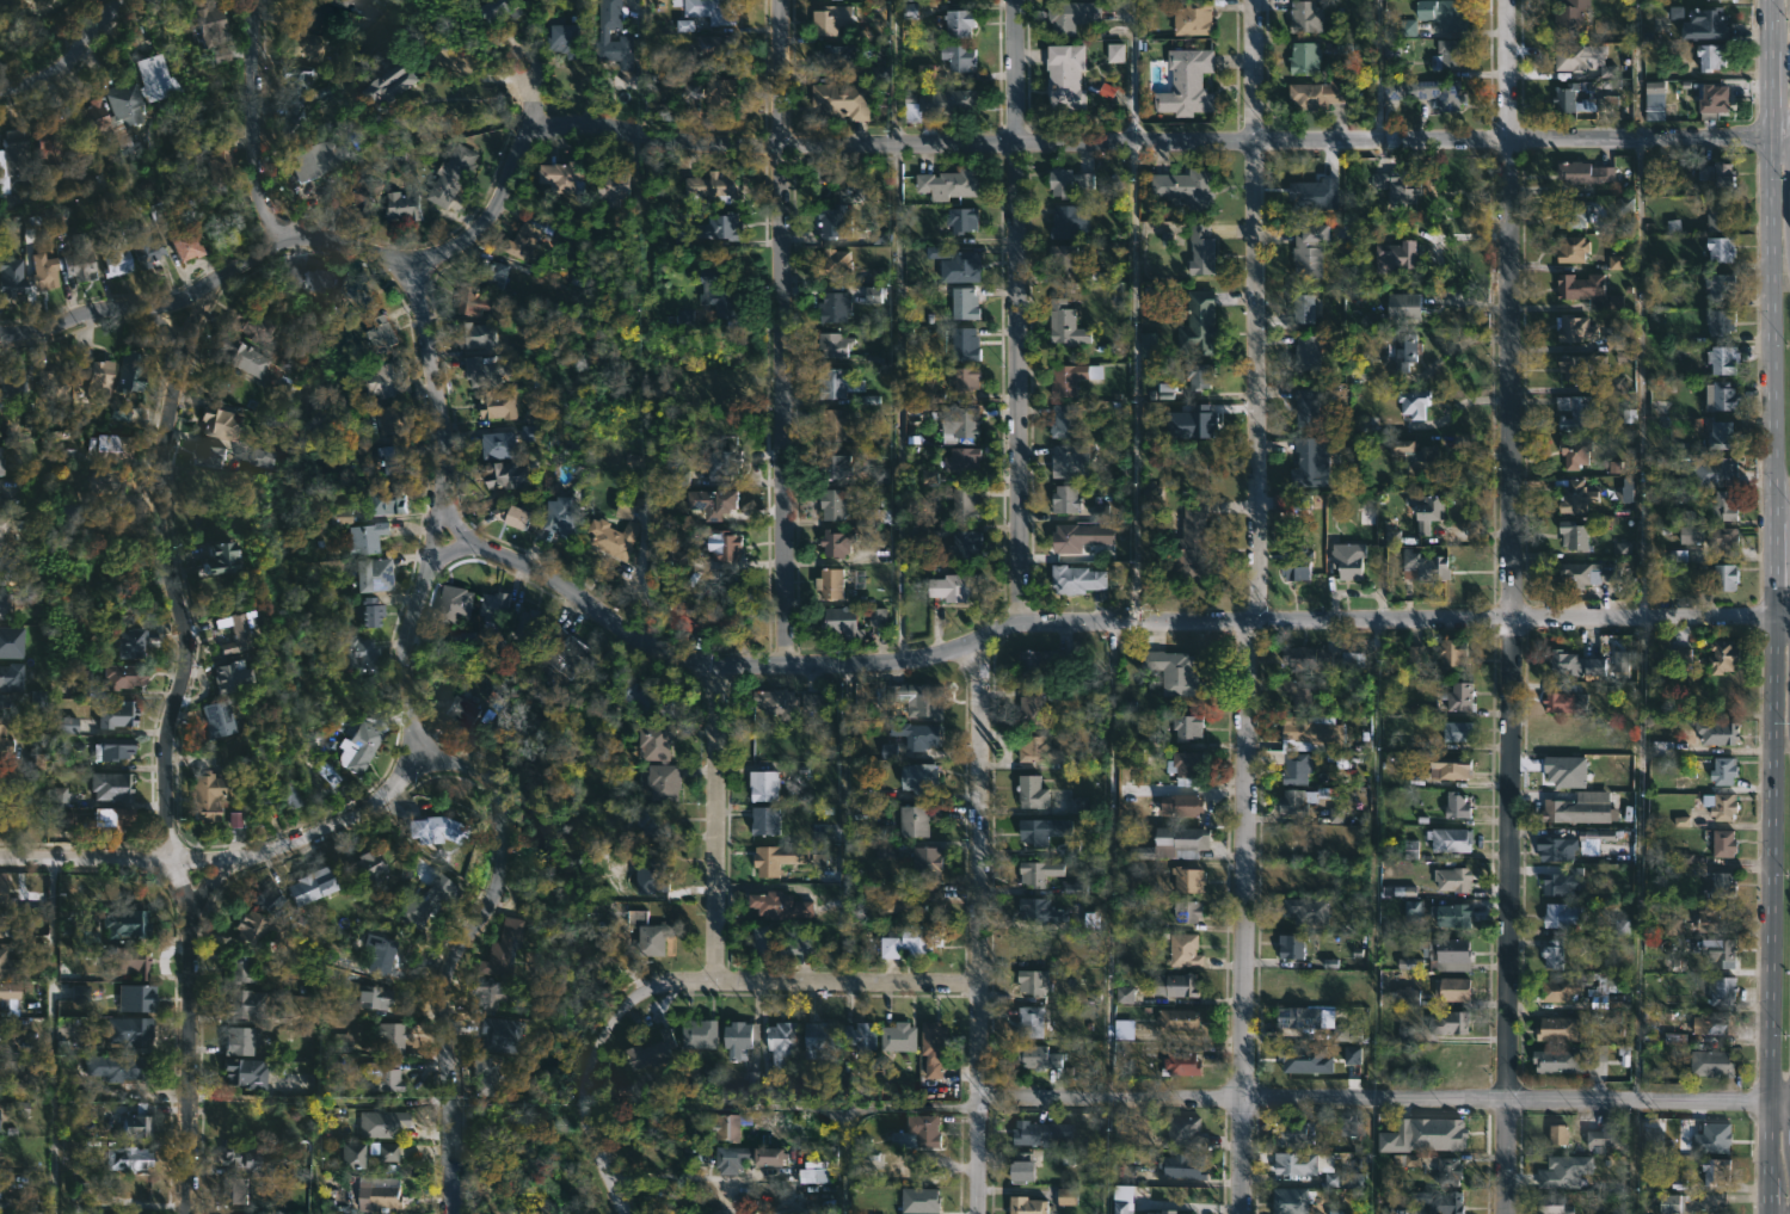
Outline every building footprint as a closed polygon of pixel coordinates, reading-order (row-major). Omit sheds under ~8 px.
[(213,6),(211,0),(219,0),(221,5),(227,2),(235,39),(221,42),(222,45),(210,48),(202,10),(213,6)] [(285,19),(290,0),(309,0),(309,1),(316,4),(314,12),(322,14),(320,25),(320,27),(285,19)] [(473,2),(476,0),(481,0),(496,0),(506,16),(492,25),(486,16),(474,24),(466,11),(474,5),(473,2)] [(591,62),(592,0),(614,0),(614,32),(602,32),(601,43),(610,43),(610,37),(625,37),(623,73),(610,73),(610,63),(591,62)] [(679,17),(679,0),(731,0),(731,25),(703,25),(703,17),(679,17)] [(1316,7),(1323,8),(1323,32),(1290,32),(1291,0),(1316,1),(1316,7)] [(1459,11),(1464,12),(1464,31),(1439,31),(1439,26),(1434,26),(1434,19),(1416,20),(1416,0),(1459,0),(1459,11)] [(1562,6),(1562,0),(1587,0),(1587,8),(1580,8),(1580,23),(1582,23),(1582,38),(1552,37),(1552,24),(1555,24),(1555,6),(1562,6)] [(1205,2),(1210,2),(1212,35),(1174,35),(1173,7),(1185,7),(1185,2),(1205,2)] [(1074,21),(1074,36),(1052,36),(1053,21),(1044,21),(1044,4),(1089,4),(1089,21),(1074,21)] [(836,38),(807,37),(807,6),(836,7),(836,38)] [(1721,7),(1721,21),(1724,21),(1724,27),(1726,27),(1726,31),(1722,31),(1722,38),(1677,39),(1677,21),(1686,21),(1686,10),(1705,10),(1705,7),(1721,7)] [(972,37),(943,38),(943,11),(972,10),(972,37)] [(565,19),(565,36),(578,36),(578,55),(548,55),(548,48),(539,45),(537,20),(565,19)] [(1417,35),(1416,20),(1401,20),(1401,36),(1417,35)] [(326,37),(321,61),(309,58),(309,56),(296,54),(296,55),(291,54),(297,30),(326,37)] [(732,50),(732,61),(712,60),(712,53),(689,53),(689,37),(732,38),(732,50)] [(1468,39),(1468,64),(1465,64),(1465,70),(1440,70),(1440,53),(1437,53),(1437,39),(1468,39)] [(1124,43),(1108,44),(1108,63),(1125,62),(1124,43)] [(1318,43),(1318,45),(1321,45),(1321,61),(1318,61),(1318,74),(1290,74),(1290,62),(1286,62),(1286,56),(1291,56),(1292,43),(1318,43)] [(1084,72),(1083,112),(1048,111),(1048,97),(1046,97),(1048,72),(1045,72),(1045,45),(1084,47),(1084,72)] [(1583,45),(1583,50),(1589,50),(1589,66),(1583,66),(1583,73),(1569,73),(1569,70),(1552,70),(1551,45),(1583,45)] [(1723,56),(1723,67),(1704,69),(1704,73),(1696,73),(1696,56),(1693,56),(1693,45),(1723,45),(1723,56)] [(849,47),(850,75),(826,75),(826,66),(814,66),(814,54),(818,54),(818,47),(849,47)] [(978,72),(948,72),(948,49),(978,49),(978,72)] [(165,50),(173,76),(186,72),(192,88),(153,101),(139,60),(165,50)] [(1212,67),(1212,73),(1200,73),(1200,86),(1205,86),(1205,92),(1213,92),(1213,111),(1192,111),(1192,116),(1174,116),(1174,111),(1154,111),(1154,92),(1171,92),(1170,68),(1167,68),(1167,50),(1212,50),(1212,67)] [(411,97),(404,103),(401,100),(396,105),(394,100),(389,103),(379,88),(422,56),(429,67),(414,76),(420,85),(408,94),(411,97)] [(934,65),(919,65),(920,77),(934,77),(934,65)] [(307,75),(307,88),(301,88),(301,98),(303,98),(303,115),(293,131),(283,124),(289,115),(289,107),(288,107),(288,86),(287,86),(287,82),(283,82),(283,67),(314,67),(314,75),(307,75)] [(733,76),(734,103),(709,104),(702,99),(702,95),(679,95),(679,79),(695,79),(695,85),(699,85),(699,76),(733,76)] [(1343,78),(1343,101),(1327,101),(1327,109),(1300,109),(1300,104),(1297,104),(1297,98),(1287,98),(1287,82),(1329,82),(1329,78),(1343,78)] [(1463,80),(1462,111),(1440,111),(1440,100),(1439,100),(1439,98),(1413,97),(1413,81),(1463,80)] [(1383,81),(1384,100),(1405,100),(1404,81),(1383,81)] [(135,82),(144,110),(137,112),(142,123),(113,135),(112,133),(105,135),(104,133),(81,140),(72,110),(88,104),(87,100),(99,95),(106,118),(113,116),(104,91),(116,86),(117,90),(135,82)] [(860,82),(862,119),(839,119),(839,110),(811,110),(810,82),(860,82)] [(1571,90),(1571,101),(1579,103),(1579,99),(1594,99),(1594,111),(1552,113),(1552,88),(1563,88),(1563,82),(1575,82),(1575,90),(1571,90)] [(1709,85),(1714,87),(1724,87),(1724,111),(1717,111),(1717,119),(1699,119),(1699,111),(1697,111),(1697,100),(1700,100),(1700,91),(1698,91),(1698,87),(1709,85)] [(959,86),(959,88),(973,88),(974,107),(918,109),(917,91),(921,91),(921,87),(959,86)] [(1661,121),(1642,121),(1643,93),(1662,93),(1661,121)] [(64,162),(41,166),(35,127),(59,123),(64,162)] [(232,144),(232,146),(234,146),(235,156),(238,156),(238,162),(235,162),(235,174),(230,174),(230,181),(216,183),(216,173),(213,173),(211,147),(215,147),(215,133),(230,133),(232,144)] [(7,177),(6,177),(2,142),(27,138),(32,173),(7,177)] [(327,171),(297,183),(290,165),(295,162),(291,154),(324,141),(331,144),(334,153),(322,159),(327,171)] [(479,153),(451,202),(432,191),(442,174),(437,172),(444,159),(448,161),(459,142),(479,153)] [(1630,167),(1618,167),(1618,181),(1600,181),(1600,184),(1561,185),(1561,179),(1554,179),(1554,164),(1568,164),(1568,161),(1588,162),(1588,167),(1614,166),(1614,156),(1630,156),(1630,167)] [(577,159),(576,178),(568,178),(568,184),(534,180),(535,162),(562,162),(562,159),(577,159)] [(1722,160),(1722,162),(1729,162),(1729,185),(1711,185),(1711,178),(1697,178),(1697,164),(1711,164),(1711,160),(1722,160)] [(972,166),(971,177),(976,177),(974,196),(947,196),(947,201),(929,201),(930,191),(914,191),(914,173),(933,173),(933,175),(936,175),(937,172),(956,172),(956,166),(972,166)] [(1213,166),(1213,207),(1192,207),(1192,195),(1150,195),(1150,173),(1189,172),(1189,166),(1213,166)] [(732,167),(733,198),(683,201),(682,177),(707,177),(706,170),(732,167)] [(1070,167),(1070,172),(1090,172),(1090,187),(1078,187),(1078,179),(1071,179),(1071,198),(1058,198),(1058,195),(1050,195),(1050,187),(1047,187),(1047,170),(1051,170),(1051,167),(1070,167)] [(626,170),(625,203),(598,203),(598,170),(626,170)] [(1414,171),(1414,181),(1423,181),(1423,199),(1371,198),(1371,173),(1392,173),(1392,171),(1414,171)] [(350,172),(369,181),(373,177),(387,184),(373,215),(361,210),(362,209),(345,202),(353,184),(345,179),(350,172)] [(1335,175),(1334,208),(1305,209),(1305,207),(1297,207),(1297,196),(1287,196),(1287,180),(1320,180),(1320,175),(1335,175)] [(21,207),(0,208),(0,177),(8,177),(8,195),(20,195),(21,207)] [(406,195),(423,193),(425,220),(422,220),(422,222),(402,223),(401,218),(389,220),(388,204),(390,204),(389,192),(402,191),(406,195)] [(1573,199),(1573,203),(1587,203),(1587,211),(1589,211),(1591,221),(1585,221),(1585,226),(1557,227),(1557,215),(1566,215),(1566,199),(1573,199)] [(1729,230),(1706,229),(1706,201),(1729,201),(1729,230)] [(843,203),(843,216),(849,216),(849,234),(835,234),(835,238),(819,238),(819,218),(813,217),(813,208),(831,208),(831,202),(843,203)] [(1077,204),(1088,205),(1088,230),(1076,230),(1076,236),(1050,236),(1050,226),(1052,226),(1052,204),(1077,204)] [(974,223),(974,228),(970,228),(970,230),(961,230),(961,233),(951,234),(951,224),(943,224),(943,215),(946,215),(946,207),(976,207),(974,223)] [(528,222),(534,224),(535,222),(554,233),(543,253),(535,248),(528,263),(504,249),(523,211),(531,216),(528,222)] [(736,223),(736,228),(740,228),(740,239),(694,236),(694,223),(706,223),(706,211),(736,212),(736,223)] [(1334,223),(1334,244),(1322,244),(1321,281),(1290,279),(1291,245),(1293,245),(1294,222),(1334,223)] [(1207,223),(1208,236),(1212,236),(1212,273),(1187,273),(1187,259),(1192,259),(1191,249),(1189,249),(1188,242),(1188,223),(1207,223)] [(191,226),(199,245),(202,244),(207,253),(184,264),(171,236),(191,226)] [(121,228),(122,233),(124,233),(134,271),(106,278),(104,270),(107,269),(102,249),(99,251),(97,240),(115,234),(113,229),(121,228)] [(888,230),(873,230),(872,244),(888,245),(888,230)] [(91,246),(96,279),(75,284),(74,277),(67,277),(63,252),(73,251),(70,235),(88,233),(91,246)] [(1731,234),(1731,236),(1735,236),(1734,255),(1731,255),(1731,260),(1709,259),(1709,247),(1705,247),(1705,235),(1731,234)] [(1588,240),(1588,251),(1583,251),(1583,263),(1556,261),(1556,242),(1560,242),(1561,235),(1583,235),(1583,240),(1588,240)] [(160,238),(166,253),(162,255),(165,263),(140,272),(129,244),(141,239),(143,244),(160,238)] [(1414,239),(1413,267),(1386,266),(1386,271),(1374,271),(1374,242),(1400,244),(1400,238),(1414,239)] [(1077,244),(1077,259),(1071,259),(1071,270),(1052,270),(1052,258),(1048,258),(1048,245),(1077,244)] [(941,245),(941,252),(952,252),(952,258),(953,258),(953,251),(979,252),(979,282),(940,282),(939,257),(925,257),(925,245),(941,245)] [(834,248),(848,249),(848,273),(836,273),(836,276),(817,276),(818,257),(820,257),(822,248),(834,248)] [(43,252),(44,259),(56,258),(59,270),(55,270),(59,286),(35,291),(30,254),(43,252)] [(1608,270),(1624,270),(1625,256),(1608,256),(1608,270)] [(516,271),(515,277),(510,276),(506,290),(476,281),(481,257),(510,264),(509,266),(513,267),(512,270),(516,271)] [(26,296),(0,296),(0,259),(21,259),(21,281),(26,281),(26,296)] [(329,292),(331,272),(285,266),(282,286),(329,292)] [(711,266),(712,289),(734,289),(736,318),(719,319),(719,315),(709,315),(708,301),(699,301),(699,281),(695,281),(695,266),(711,266)] [(1600,275),(1600,295),(1619,295),(1619,309),(1587,309),(1587,300),(1555,300),(1555,275),(1570,275),(1570,279),(1586,279),(1586,275),(1600,275)] [(1730,288),(1731,295),(1721,295),(1721,301),(1706,302),(1705,289),(1700,290),(1700,276),(1733,275),(1734,286),(1730,286),(1730,288)] [(385,300),(374,312),(350,289),(362,277),(385,300)] [(493,301),(492,312),(484,310),(482,318),(457,313),(462,285),(487,290),(486,300),(493,301)] [(974,295),(976,319),(951,319),(951,286),(974,286),(974,295)] [(882,303),(882,288),(867,288),(867,303),(882,303)] [(1213,334),(1214,353),(1200,353),(1200,349),(1176,349),(1175,323),(1187,323),(1186,290),(1214,289),(1216,303),(1212,303),(1213,334)] [(847,291),(847,296),(849,297),(849,312),(820,310),(820,291),(847,291)] [(1312,322),(1292,322),(1292,292),(1312,292),(1312,322)] [(1404,318),(1385,318),(1385,292),(1421,292),(1421,319),(1404,318)] [(1066,297),(1066,308),(1075,308),(1076,327),(1085,327),(1085,341),(1048,341),(1048,297),(1066,297)] [(693,324),(694,310),(681,309),(680,323),(693,324)] [(1730,323),(1731,332),(1718,332),(1718,337),(1706,338),(1703,310),(1734,309),(1735,322),(1730,323)] [(253,310),(276,325),(269,334),(272,337),(265,346),(263,345),(262,346),(229,326),(238,313),(247,319),(253,310)] [(401,347),(385,355),(369,321),(386,314),(401,347)] [(1569,315),(1569,318),(1586,318),(1586,326),(1594,326),(1594,339),(1574,339),(1575,343),(1555,343),(1552,318),(1557,318),(1557,315),(1569,315)] [(469,321),(469,323),(490,322),(492,344),(506,343),(508,353),(481,355),(481,345),(459,346),(456,321),(469,320),(469,321)] [(973,328),(973,334),(977,334),(979,359),(951,359),(952,326),(973,327),(973,328)] [(838,331),(838,339),(848,339),(848,356),(820,356),(820,355),(817,355),(818,331),(838,331)] [(1416,333),(1416,341),(1420,341),(1420,353),(1416,353),(1416,362),(1408,362),(1408,371),(1394,371),(1394,333),(1416,333)] [(1156,334),(1140,334),(1140,358),(1157,357),(1156,334)] [(1322,369),(1294,369),(1296,334),(1322,334),(1322,369)] [(221,339),(236,347),(240,343),(244,345),(245,344),(270,360),(259,380),(228,362),(232,357),(216,349),(221,339)] [(1736,359),(1736,374),(1711,374),(1711,362),(1706,362),(1706,350),(1710,350),(1710,345),(1736,345),(1736,359)] [(480,355),(480,363),(503,362),(504,374),(498,374),(499,387),(478,388),(478,386),(469,387),(469,378),(465,378),(463,356),(480,355)] [(1605,356),(1604,370),(1591,369),(1591,378),(1576,377),(1576,387),(1561,387),(1562,372),(1557,372),(1557,368),(1555,368),(1555,355),(1605,356)] [(146,378),(143,389),(136,388),(134,396),(115,392),(119,372),(117,372),(119,357),(143,363),(140,377),(146,378)] [(117,360),(110,400),(104,399),(103,406),(87,403),(88,396),(85,395),(88,380),(79,377),(81,363),(90,364),(90,362),(105,360),(105,358),(117,360)] [(374,364),(375,375),(366,375),(367,395),(406,393),(405,363),(374,364)] [(1206,377),(1206,388),(1188,389),(1188,377),(1185,377),(1185,364),(1213,363),(1213,376),(1206,377)] [(1072,364),(1074,395),(1048,396),(1048,380),(1052,378),(1052,372),(1050,372),(1050,364),(1072,364)] [(951,367),(950,391),(979,393),(980,369),(951,367)] [(853,383),(853,387),(844,387),(845,398),(819,399),(819,384),(816,384),(816,368),(856,368),(856,383),(853,383)] [(72,374),(70,384),(64,384),(64,398),(47,396),(48,383),(36,383),(37,369),(54,370),(54,372),(72,374)] [(26,400),(0,399),(0,384),(1,384),(1,372),(27,372),(27,381),(26,400)] [(1729,381),(1729,387),(1735,387),(1736,409),(1712,409),(1712,403),(1705,403),(1705,383),(1711,383),(1711,380),(1729,381)] [(1320,388),(1317,425),(1292,424),(1294,387),(1320,388)] [(491,389),(491,394),(511,392),(513,419),(500,419),(500,417),(479,418),(478,390),(491,389)] [(1427,400),(1427,405),(1423,405),(1423,420),(1409,420),(1409,414),(1400,414),(1400,401),(1396,401),(1396,392),(1429,389),(1429,400),(1427,400)] [(1589,398),(1589,403),(1593,403),(1593,413),(1587,413),(1587,431),(1555,431),(1556,415),(1562,415),(1561,419),(1568,419),(1568,411),(1554,411),(1554,396),(1589,398)] [(110,419),(127,421),(129,402),(113,399),(110,419)] [(1074,436),(1048,437),(1048,425),(1052,425),(1052,403),(1074,403),(1074,436)] [(1167,439),(1216,438),(1215,412),(1210,412),(1209,404),(1182,405),(1182,412),(1166,412),(1167,439)] [(399,405),(399,407),(404,406),(407,417),(400,419),(404,432),(383,436),(382,431),(380,431),(380,429),(382,427),(379,409),(399,405)] [(210,406),(234,412),(234,414),(244,417),(239,440),(204,432),(207,421),(202,420),(204,406),(209,407),(210,406)] [(976,437),(953,437),(953,432),(940,432),(940,407),(977,407),(976,437)] [(842,442),(818,440),(818,409),(853,409),(851,427),(842,427),(842,442)] [(526,415),(527,424),(542,423),(541,414),(526,415)] [(1730,420),(1731,430),(1736,430),(1736,446),(1708,448),(1708,437),(1710,437),(1710,420),(1730,420)] [(539,425),(523,426),(523,442),(540,441),(539,425)] [(513,456),(481,458),(480,433),(511,430),(513,456)] [(121,437),(119,457),(96,457),(96,455),(87,454),(87,437),(97,438),(97,436),(121,437)] [(1328,437),(1329,486),(1291,487),(1291,469),(1298,468),(1298,461),(1299,461),(1299,452),(1293,452),(1293,437),(1328,437)] [(1413,439),(1413,449),(1415,449),(1415,445),(1432,445),(1432,449),(1439,449),(1439,472),(1410,470),(1410,474),(1398,474),(1398,456),(1388,456),(1388,445),(1384,445),(1384,442),(1388,442),(1388,439),(1413,439)] [(1579,440),(1579,442),(1592,442),(1592,451),(1588,451),(1588,464),(1581,466),(1581,468),(1579,468),(1579,470),(1564,472),(1564,455),(1561,455),(1556,446),(1556,440),(1579,440)] [(228,449),(228,458),(223,458),(223,466),(197,464),(197,448),(202,449),(202,442),(214,443),(213,446),(228,449)] [(410,444),(411,463),(414,463),(416,473),(388,475),(387,455),(381,455),(380,446),(410,444)] [(1085,476),(1051,477),(1051,444),(1084,444),(1085,476)] [(847,455),(847,470),(843,470),(842,483),(818,482),(819,446),(834,448),(834,454),(847,455)] [(962,470),(962,474),(953,474),(953,470),(942,470),(942,456),(949,456),(949,448),(978,448),(978,460),(977,460),(976,468),(972,468),(972,470),(962,470)] [(271,468),(273,452),(251,449),(249,465),(271,468)] [(740,452),(740,457),(743,457),(743,468),(740,468),(740,475),(733,475),(733,481),(721,481),(721,477),(711,477),(711,451),(740,452)] [(1720,486),(1662,485),(1662,477),(1706,477),(1706,457),(1734,457),(1734,477),(1720,477),(1720,486)] [(518,460),(518,466),(522,464),(524,480),(521,481),(521,485),(505,486),(504,483),(491,485),(488,462),(518,460)] [(1621,473),(1621,462),(1609,461),(1609,473),(1621,473)] [(688,472),(676,470),(674,484),(686,485),(688,472)] [(87,472),(88,494),(122,493),(122,472),(87,472)] [(1632,478),(1622,478),(1622,503),(1633,503),(1632,478)] [(1583,479),(1583,486),(1587,486),(1587,491),(1597,491),(1597,503),(1586,503),(1586,512),(1558,512),(1558,500),(1560,495),(1562,495),(1562,487),(1552,487),(1552,480),(1583,479)] [(1074,483),(1074,497),(1078,497),(1078,506),(1074,506),(1074,511),(1050,511),(1050,493),(1054,493),(1054,486),(1058,486),(1058,483),(1074,483)] [(404,499),(407,500),(408,511),(375,513),(373,486),(402,485),(404,499)] [(974,489),(977,506),(978,506),(978,518),(951,518),(951,487),(974,487),(974,489)] [(842,489),(842,517),(823,516),(823,505),(820,505),(822,488),(842,489)] [(1730,489),(1730,498),(1736,498),(1736,520),(1720,520),(1720,518),(1715,518),(1715,513),(1710,513),(1710,504),(1714,504),(1714,489),(1730,489)] [(688,491),(688,510),(707,510),(707,518),(724,518),(723,511),(739,511),(739,491),(688,491)] [(1443,495),(1443,519),(1414,519),(1414,504),(1404,504),(1404,494),(1443,495)] [(567,495),(566,504),(574,504),(573,525),(556,525),(550,534),(537,524),(543,516),(543,500),(552,500),(552,495),(567,495)] [(1311,495),(1294,495),(1295,510),(1311,509),(1311,495)] [(1205,518),(1205,529),(1207,529),(1207,547),(1205,547),(1205,572),(1173,572),(1173,537),(1182,537),(1183,497),(1205,497),(1205,518)] [(8,513),(8,499),(0,499),(0,513),(8,513)] [(88,528),(63,528),(62,503),(87,503),(88,528)] [(500,503),(505,505),(505,504),(525,512),(518,530),(499,522),(500,519),(494,517),(500,503)] [(1376,525),(1375,504),(1359,505),(1360,526),(1376,525)] [(1095,521),(1108,521),(1108,505),(1095,505),(1095,521)] [(863,523),(888,524),(888,517),(878,517),(878,509),(863,508),(863,523)] [(331,510),(332,525),(352,524),(351,509),(331,510)] [(1703,544),(1704,527),(1694,527),(1694,511),(1681,510),(1680,543),(1703,544)] [(13,530),(0,530),(0,516),(13,516),(13,530)] [(603,520),(609,523),(607,526),(621,535),(629,520),(640,526),(629,547),(632,548),(625,561),(591,544),(595,537),(583,530),(590,517),(595,520),(597,517),(603,520)] [(1575,520),(1575,524),(1587,524),(1587,549),(1562,550),(1562,534),(1557,534),(1556,520),(1575,520)] [(383,551),(351,554),(349,526),(382,524),(383,551)] [(1076,524),(1090,524),(1091,542),(1079,542),(1079,551),(1056,551),(1054,524),(1076,524)] [(1734,542),(1735,555),(1714,555),(1714,542),(1710,542),(1710,535),(1712,535),(1712,528),(1736,526),(1736,542),(1734,542)] [(830,528),(830,532),(850,532),(850,541),(847,541),(847,551),(841,551),(841,556),(820,555),(820,544),(818,544),(818,536),(820,536),(820,528),(830,528)] [(984,531),(984,556),(955,557),(955,544),(951,544),(951,530),(984,531)] [(732,531),(732,536),(744,536),(744,550),(742,550),(742,560),(719,560),(719,531),(732,531)] [(1400,545),(1400,531),(1387,531),(1386,544),(1400,545)] [(244,572),(210,574),(209,562),(216,561),(215,543),(240,541),(244,572)] [(1305,541),(1305,550),(1311,549),(1312,578),(1284,579),(1284,573),(1279,573),(1278,542),(1305,541)] [(1365,542),(1365,556),(1361,556),(1361,578),(1337,579),(1337,567),(1331,567),(1331,554),(1329,554),(1329,549),(1331,549),(1330,542),(1365,542)] [(1447,555),(1446,568),(1450,568),(1450,577),(1434,577),(1434,574),(1403,575),(1403,548),(1419,548),(1419,554),(1447,555)] [(689,566),(690,551),(670,550),(669,566),(689,566)] [(17,578),(0,578),(0,553),(4,553),(4,557),(17,557),(17,574),(17,578)] [(387,557),(389,586),(388,586),(388,590),(357,591),(356,557),(387,557)] [(1573,562),(1620,566),(1619,581),(1582,583),(1582,588),(1570,588),(1570,585),(1562,585),(1562,574),(1556,574),(1556,562),(1573,562)] [(1071,563),(1071,566),(1087,566),(1087,569),(1106,569),(1106,590),(1051,588),(1052,563),(1071,563)] [(1734,565),(1734,566),(1736,566),(1736,583),(1734,583),(1734,590),(1714,590),(1714,565),(1734,565)] [(841,567),(842,597),(819,597),(819,588),(814,588),(813,577),(819,577),(819,568),(841,567)] [(964,594),(964,602),(943,602),(945,596),(927,597),(927,579),(943,579),(943,574),(968,574),(968,594),(964,594)] [(478,593),(474,616),(466,615),(466,618),(460,617),(460,620),(443,617),(448,585),(466,587),(466,592),(478,593)] [(0,592),(0,617),(7,618),(8,592),(0,592)] [(508,609),(505,618),(481,614),(486,592),(510,596),(508,609)] [(379,594),(379,604),(385,603),(385,615),(380,615),(380,624),(364,624),(363,620),(365,620),(365,618),(363,618),(364,612),(363,612),(363,609),(364,609),(364,602),(363,602),(362,598),(364,598),(364,596),(379,594)] [(740,614),(738,631),(695,627),(695,630),(669,628),(672,598),(688,599),(688,603),(728,608),(727,612),(740,614)] [(862,608),(862,639),(841,639),(842,631),(823,631),(823,608),(862,608)] [(542,614),(521,609),(514,637),(535,643),(542,614)] [(887,609),(869,609),(870,626),(887,626),(887,609)] [(256,645),(223,654),(220,642),(233,639),(229,623),(233,623),(230,614),(245,610),(256,645)] [(593,654),(572,683),(533,652),(554,623),(593,654)] [(141,655),(116,657),(116,627),(146,626),(146,646),(141,646),(141,655)] [(0,627),(0,658),(22,659),(23,627),(0,627)] [(361,635),(361,639),(373,639),(373,655),(347,655),(347,635),(361,635)] [(1414,663),(1407,663),(1405,646),(1421,646),(1421,636),(1434,636),(1434,663),(1414,663)] [(1464,639),(1465,665),(1439,665),(1438,645),(1439,645),(1439,639),(1464,639)] [(1733,640),(1733,646),(1736,646),(1736,649),(1737,649),(1737,661),(1733,661),(1733,671),(1721,671),(1721,674),(1710,674),(1711,667),(1706,667),(1706,655),(1712,655),(1712,649),(1709,649),(1709,642),(1711,642),(1711,640),(1733,640)] [(1320,646),(1320,651),(1336,651),(1336,665),(1322,665),(1322,668),(1286,670),(1286,663),(1281,663),(1281,647),(1320,646)] [(1603,660),(1603,674),(1566,673),(1566,671),(1550,671),(1550,647),(1562,648),(1561,652),(1575,652),(1575,657),(1603,658),(1603,660)] [(1667,649),(1668,668),(1691,667),(1690,648),(1667,649)] [(1042,679),(1019,678),(1019,652),(1028,652),(1028,649),(1042,649),(1042,679)] [(1164,649),(1164,652),(1188,652),(1188,654),(1193,654),(1193,674),(1197,674),(1197,680),(1204,680),(1204,695),(1162,695),(1162,668),(1138,668),(1139,649),(1164,649)] [(1629,652),(1614,651),(1614,670),(1628,671),(1629,652)] [(1342,667),(1364,666),(1364,653),(1342,653),(1342,667)] [(250,658),(252,670),(259,668),(263,683),(223,691),(222,690),(219,690),(214,674),(216,674),(214,666),(250,658)] [(0,665),(0,663),(21,663),(21,691),(0,690),(0,665)] [(148,677),(148,684),(144,684),(144,685),(134,685),(134,688),(121,688),(121,690),(109,690),(109,678),(106,678),(106,665),(148,666),(148,677)] [(67,680),(85,681),(86,669),(67,668),(67,680)] [(1315,676),(1315,679),(1317,679),(1317,697),(1323,697),(1323,710),(1305,710),(1305,698),(1288,698),(1288,691),(1282,691),(1282,679),(1303,679),(1303,676),(1315,676)] [(644,694),(658,695),(658,690),(672,691),(670,717),(632,714),(634,698),(616,696),(617,679),(632,680),(632,686),(636,688),(636,690),(644,691),(644,694)] [(839,707),(804,707),(804,694),(825,694),(825,680),(839,680),(839,707)] [(1471,694),(1471,703),(1475,703),(1474,711),(1446,710),(1447,700),(1440,700),(1440,691),(1451,691),(1451,682),(1471,682),(1471,694)] [(1574,683),(1574,692),(1586,692),(1585,713),(1544,711),(1544,702),(1540,702),(1540,696),(1544,697),(1544,691),(1560,691),(1560,683),(1574,683)] [(919,685),(939,686),(937,715),(903,714),(903,701),(894,700),(894,690),(886,690),(886,684),(919,685)] [(1044,723),(1020,723),(1020,686),(1044,686),(1044,723)] [(786,689),(792,690),(792,695),(796,695),(796,704),(786,704),(786,714),(761,714),(761,708),(753,708),(753,703),(751,703),(751,700),(749,700),(749,690),(786,689)] [(484,709),(470,729),(451,719),(454,717),(447,713),(459,692),(484,709)] [(215,735),(211,737),(202,705),(228,697),(238,729),(215,735)] [(134,700),(134,709),(137,709),(135,725),(98,725),(98,703),(112,703),(112,700),(134,700)] [(2,759),(0,759),(0,715),(4,715),(5,738),(13,738),(13,734),(26,734),(26,750),(8,750),(8,758),(2,758),(2,759)] [(1201,715),(1201,726),(1193,726),(1193,738),(1185,738),(1185,740),(1174,740),(1175,729),(1170,729),(1170,715),(1201,715)] [(1324,716),(1324,723),(1330,723),(1330,734),(1337,734),(1337,747),(1310,747),(1310,741),(1286,741),(1286,739),(1280,739),(1280,722),(1292,722),(1292,716),(1324,716)] [(77,718),(56,718),(55,734),(76,734),(77,718)] [(390,733),(368,769),(369,770),(365,776),(342,762),(349,750),(344,746),(350,737),(356,740),(369,720),(390,733)] [(1470,740),(1443,740),(1443,721),(1470,721),(1470,740)] [(1711,721),(1711,723),(1737,721),(1737,740),(1735,740),(1735,745),(1700,745),(1700,734),(1693,734),(1693,721),(1711,721)] [(909,722),(909,726),(940,725),(940,741),(939,741),(939,746),(922,747),(922,751),(908,751),(908,738),(906,738),(906,735),(893,735),(893,722),(909,722)] [(673,734),(672,737),(665,737),(664,759),(640,758),(641,745),(634,745),(635,723),(673,725),(673,734)] [(1582,728),(1582,735),(1579,735),(1579,748),(1542,747),(1543,741),(1538,741),(1538,733),(1542,733),(1542,728),(1582,728)] [(1045,732),(1045,739),(1048,739),(1047,747),(1056,747),(1056,758),(1042,758),(1042,762),(1017,762),(1017,748),(1019,748),(1020,729),(1045,732)] [(117,762),(93,762),(92,744),(97,744),(97,737),(133,737),(133,753),(128,753),(128,758),(117,758),(117,762)] [(1673,742),(1652,742),(1652,755),(1673,756),(1673,742)] [(897,757),(897,745),(883,745),(883,757),(897,757)] [(1193,772),(1186,775),(1186,777),(1199,777),(1199,785),(1194,785),(1194,795),(1197,795),(1197,799),(1200,799),(1200,812),(1197,812),(1197,815),(1193,815),(1193,820),(1158,820),(1158,794),(1171,794),(1171,784),(1174,784),(1173,777),(1175,777),(1175,772),(1163,772),(1163,759),(1171,759),(1171,752),(1200,751),(1200,760),(1195,760),(1195,772),(1193,772)] [(1305,763),(1305,784),(1281,784),(1281,769),(1284,769),(1284,763),(1281,763),(1281,752),(1305,752),(1305,763)] [(1469,774),(1469,778),(1439,777),(1439,775),(1433,775),(1433,768),(1429,768),(1431,757),(1470,758),(1469,774)] [(1734,777),(1734,785),(1712,785),(1712,778),(1710,778),(1710,770),(1712,770),(1712,757),(1735,757),(1735,777),(1734,777)] [(315,769),(332,788),(341,780),(324,761),(315,769)] [(933,763),(933,765),(936,765),(936,789),(933,789),(933,794),(910,794),(911,789),(900,789),(900,764),(933,763)] [(675,775),(675,776),(677,776),(675,800),(650,800),(650,785),(645,783),(647,764),(675,764),(675,775)] [(209,769),(209,772),(213,772),(213,777),(224,777),(224,797),(219,797),(219,821),(191,821),(191,778),(195,778),(195,769),(209,769)] [(777,801),(748,801),(748,771),(776,771),(777,801)] [(131,776),(131,802),(93,800),(93,790),(90,790),(90,772),(133,772),(131,776)] [(1039,782),(1039,788),(1047,788),(1047,809),(1035,809),(1035,807),(1017,807),(1017,775),(1039,775),(1039,782)] [(275,799),(281,798),(285,810),(302,805),(295,780),(271,786),(275,799)] [(49,788),(50,805),(66,805),(65,787),(49,788)] [(1302,789),(1302,802),(1304,802),(1304,816),(1293,816),(1293,813),(1277,812),(1277,795),(1281,795),(1281,789),(1302,789)] [(1454,790),(1454,794),(1463,794),(1463,805),(1468,803),(1468,816),(1444,816),(1446,790),(1454,790)] [(1606,795),(1606,801),(1608,801),(1607,822),(1536,821),(1537,799),(1546,797),(1546,800),(1574,800),(1574,790),(1606,790),(1606,795)] [(1735,799),(1735,803),(1740,803),(1740,808),(1735,808),(1735,812),(1730,812),(1730,813),(1736,813),(1736,818),(1731,818),(1731,820),(1712,820),(1712,815),(1709,815),(1709,806),(1712,806),(1714,793),(1735,793),(1735,799)] [(1094,816),(1068,816),(1066,796),(1094,796),(1094,816)] [(927,837),(898,836),(899,805),(921,806),(921,802),(929,802),(927,837)] [(659,819),(659,827),(633,826),(633,803),(653,803),(653,814),(659,814),(659,819)] [(8,831),(0,830),(0,806),(5,807),(5,809),(10,809),(8,831)] [(119,833),(82,833),(82,819),(93,819),(93,807),(134,807),(134,826),(119,826),(119,833)] [(777,834),(753,834),(753,808),(777,807),(777,834)] [(1329,823),(1344,823),(1343,807),(1329,807),(1329,823)] [(56,831),(74,831),(73,812),(56,812),(56,831)] [(229,827),(239,827),(240,813),(229,813),(229,827)] [(463,830),(461,838),(444,832),(420,832),(420,820),(427,820),(427,816),(444,816),(466,824),(463,830)] [(1042,819),(1045,819),(1046,832),(1041,832),(1041,846),(1031,846),(1031,843),(1020,843),(1020,839),(1017,839),(1017,819),(1042,819)] [(1171,858),(1126,858),(1126,846),(1154,846),(1154,827),(1207,827),(1207,850),(1171,849),(1171,858)] [(1471,830),(1470,852),(1431,852),(1431,839),(1425,839),(1425,830),(1431,830),(1431,828),(1471,830)] [(1615,831),(1580,830),(1580,840),(1615,841),(1615,831)] [(1733,830),(1733,837),(1735,837),(1735,852),(1733,852),(1733,857),(1712,856),(1714,830),(1733,830)] [(1546,836),(1571,837),(1571,861),(1538,861),(1538,836),(1546,836)] [(1404,858),(1418,858),(1418,841),(1404,840),(1404,858)] [(940,875),(912,875),(911,846),(939,845),(940,875)] [(373,846),(380,858),(382,857),(389,870),(361,887),(349,865),(359,859),(357,856),(373,846)] [(776,876),(755,876),(755,868),(751,868),(751,846),(807,846),(807,863),(779,863),(779,876),(776,876)] [(663,859),(663,891),(633,892),(633,857),(663,857),(663,859)] [(1062,862),(1062,875),(1044,875),(1044,885),(1022,885),(1022,873),(1016,873),(1017,861),(1062,862)] [(331,865),(342,889),(300,907),(290,887),(300,882),(299,880),(331,865)] [(1181,865),(1181,868),(1200,869),(1200,876),(1205,876),(1205,885),(1201,883),(1200,893),(1173,892),(1173,874),(1169,874),(1169,868),(1181,865)] [(1469,881),(1469,892),(1437,891),(1437,881),(1432,881),(1432,869),(1470,867),(1470,881),(1469,881)] [(1577,874),(1576,889),(1570,889),(1570,896),(1542,895),(1542,874),(1570,874),(1570,867),(1583,867),(1583,875),(1577,874)] [(459,894),(422,935),(395,911),(408,895),(412,899),(417,893),(419,896),(430,886),(427,883),(439,869),(453,881),(449,886),(459,894)] [(1729,882),(1729,885),(1733,885),(1733,895),(1728,895),(1728,898),(1706,898),(1706,887),(1710,887),(1711,871),(1729,873),(1729,882)] [(279,891),(278,893),(285,900),(278,907),(282,911),(273,919),(263,908),(260,911),(251,900),(264,888),(266,891),(273,883),(279,891)] [(925,901),(925,918),(899,918),(899,912),(884,912),(884,898),(892,898),(892,886),(940,886),(940,901),(925,901)] [(780,892),(780,894),(791,894),(791,901),(813,902),(813,917),(791,917),(791,920),(768,919),(768,914),(745,914),(745,894),(765,894),(765,891),(780,892)] [(1041,898),(1041,900),(1046,900),(1046,905),(1051,905),(1051,908),(1064,908),(1064,922),(1038,923),(1038,920),(1017,920),(1017,902),(1026,902),(1026,898),(1041,898)] [(1325,900),(1325,925),(1293,924),(1293,912),(1281,912),(1282,898),(1325,900)] [(1197,901),(1197,906),(1200,906),(1200,917),(1197,916),(1197,923),(1173,923),(1174,902),(1176,902),(1176,900),(1197,901)] [(1580,904),(1579,929),(1540,926),(1542,901),(1580,904)] [(1474,913),(1472,928),(1440,926),(1440,916),(1432,916),(1433,906),(1474,904),(1474,913)] [(1730,904),(1730,914),(1734,914),(1734,931),(1696,931),(1696,910),(1703,910),(1703,904),(1730,904)] [(147,910),(148,933),(146,933),(146,935),(118,935),(118,939),(105,939),(106,914),(125,914),(125,910),(147,910)] [(248,910),(271,919),(270,923),(284,930),(278,943),(270,939),(272,933),(266,930),(259,947),(236,936),(240,930),(235,928),(244,912),(246,914),(248,910)] [(647,911),(646,925),(672,925),(672,937),(663,937),(663,957),(635,956),(636,928),(622,926),(622,910),(647,911)] [(524,919),(519,947),(512,944),(508,972),(486,968),(491,941),(499,942),(504,916),(524,919)] [(1630,935),(1630,920),(1615,920),(1615,935),(1630,935)] [(1665,935),(1680,935),(1680,920),(1665,920),(1665,935)] [(786,923),(786,932),(810,932),(810,954),(749,953),(749,925),(767,925),(767,923),(786,923)] [(941,926),(940,947),(928,947),(928,955),(917,954),(917,957),(903,957),(903,949),(894,949),(894,959),(878,959),(878,938),(896,938),(896,941),(899,941),(899,928),(903,926),(941,926)] [(392,955),(386,975),(368,970),(374,947),(364,944),(367,932),(395,941),(392,955)] [(1197,947),(1197,949),(1194,949),(1194,954),(1202,955),(1202,967),(1169,966),(1169,933),(1197,933),(1197,947)] [(1305,935),(1304,941),(1302,941),(1302,959),(1278,959),(1277,935),(1305,935)] [(1472,938),(1471,970),(1433,970),(1434,957),(1425,957),(1426,948),(1422,948),(1422,941),(1440,941),(1441,938),(1472,938)] [(1733,938),(1733,945),(1734,945),(1733,968),(1712,968),(1712,960),(1710,960),(1710,938),(1733,938)] [(1560,939),(1560,968),(1542,967),(1542,945),(1546,945),(1546,939),(1560,939)] [(149,961),(149,963),(147,963),(147,980),(135,980),(135,970),(104,972),(105,962),(112,962),(112,947),(146,948),(147,949),(147,957),(149,959),(149,961)] [(27,978),(0,978),(0,949),(6,949),(5,959),(27,959),(27,978)] [(258,956),(256,982),(224,981),(226,955),(258,956)] [(1053,984),(1053,992),(1046,992),(1046,997),(1035,997),(1035,992),(1022,991),(1022,969),(1051,970),(1051,984),(1053,984)] [(1198,972),(1199,974),(1199,987),(1202,987),(1202,997),(1157,994),(1157,976),(1158,976),(1158,975),(1170,976),(1170,974),(1187,974),(1187,973),(1198,972)] [(1630,975),(1629,993),(1606,992),(1606,996),(1591,996),(1591,991),(1595,991),(1597,972),(1630,972),(1630,975)] [(1733,976),(1733,985),(1734,985),(1733,1005),(1709,1005),(1709,994),(1706,994),(1706,979),(1711,979),(1711,976),(1733,976)] [(499,979),(499,987),(506,987),(505,1000),(497,1000),(497,1012),(487,1012),(487,1005),(476,1005),(476,991),(473,991),(474,978),(499,979)] [(1469,991),(1469,1002),(1434,1000),(1434,979),(1469,979),(1469,991)] [(1579,980),(1579,993),(1569,993),(1569,1002),(1536,1000),(1538,979),(1579,980)] [(23,998),(0,998),(0,982),(23,982),(23,998)] [(70,1002),(88,1003),(89,986),(70,985),(70,1002)] [(153,986),(118,985),(117,1012),(153,1012),(153,986)] [(380,985),(379,997),(393,997),(392,1009),(358,1006),(359,990),(367,990),(367,985),(380,985)] [(1134,1003),(1134,988),(1117,987),(1117,1003),(1134,1003)] [(1606,987),(1592,988),(1593,1008),(1607,1008),(1606,987)] [(265,994),(264,1018),(227,1017),(228,988),(251,990),(251,991),(265,992),(265,994)] [(1420,1006),(1420,989),(1398,989),(1397,1005),(1420,1006)] [(1041,1006),(1041,1037),(1016,1039),(1016,1025),(1019,1025),(1019,1024),(1016,1024),(1016,1022),(1019,1022),(1019,1016),(1016,1016),(1016,1007),(1041,1006)] [(1308,1007),(1322,1007),(1322,1012),(1329,1012),(1329,1027),(1278,1028),(1278,1007),(1308,1007)] [(1201,1010),(1200,1030),(1163,1029),(1163,1023),(1158,1023),(1158,1017),(1162,1017),(1162,1010),(1201,1010)] [(1468,1011),(1466,1035),(1428,1034),(1428,1018),(1433,1018),(1434,1011),(1468,1011)] [(1724,1011),(1724,1015),(1731,1015),(1731,1034),(1690,1034),(1691,1016),(1698,1016),(1698,1013),(1702,1013),(1702,1011),(1724,1011)] [(1574,1041),(1533,1040),(1533,1027),(1537,1027),(1537,1016),(1574,1017),(1574,1041)] [(146,1029),(146,1047),(131,1047),(131,1046),(129,1046),(129,1048),(119,1048),(119,1043),(106,1043),(106,1030),(103,1030),(103,1021),(106,1021),(106,1017),(146,1017),(146,1029)] [(516,1029),(513,1049),(479,1047),(481,1017),(499,1019),(499,1028),(516,1029)] [(716,1025),(719,1025),(720,1048),(711,1048),(711,1054),(696,1054),(696,1046),(681,1047),(679,1022),(716,1019),(716,1025)] [(1115,1040),(1133,1040),(1134,1020),(1115,1020),(1115,1040)] [(874,1021),(874,1049),(861,1049),(862,1042),(838,1042),(839,1025),(850,1025),(850,1029),(855,1029),(855,1021),(874,1021)] [(404,1036),(404,1053),(380,1053),(380,1036),(375,1036),(375,1022),(404,1022),(404,1036)] [(742,1022),(742,1024),(750,1024),(750,1049),(744,1049),(744,1060),(726,1061),(726,1046),(720,1046),(720,1027),(727,1027),(727,1022),(742,1022)] [(799,1022),(798,1058),(787,1058),(787,1068),(775,1068),(775,1073),(779,1073),(777,1096),(762,1096),(763,1059),(774,1060),(774,1050),(770,1050),(770,1025),(777,1025),(779,1022),(799,1022)] [(819,1058),(807,1058),(807,1023),(834,1022),(834,1047),(820,1046),(819,1058)] [(909,1022),(909,1027),(916,1027),(916,1052),(878,1052),(879,1027),(893,1027),(893,1022),(909,1022)] [(941,1072),(940,1079),(922,1078),(923,1056),(918,1056),(919,1022),(942,1023),(941,1072)] [(266,1024),(265,1052),(257,1052),(257,1046),(252,1046),(252,1055),(223,1055),(224,1027),(250,1027),(250,1024),(266,1024)] [(8,1050),(8,1040),(1,1039),(1,1026),(0,1026),(0,1050),(8,1050)] [(1334,1041),(1359,1041),(1359,1035),(1351,1035),(1351,1026),(1333,1026),(1334,1041)] [(673,1027),(682,1054),(636,1070),(629,1050),(645,1044),(646,1048),(666,1041),(663,1030),(673,1027)] [(1664,1045),(1686,1046),(1687,1034),(1665,1033),(1664,1045)] [(1046,1044),(1046,1053),(1064,1053),(1065,1059),(1060,1060),(1060,1068),(1041,1068),(1041,1071),(1032,1071),(1031,1067),(1015,1068),(1015,1046),(1046,1044)] [(1332,1073),(1331,1046),(1278,1046),(1278,1059),(1283,1059),(1283,1074),(1332,1073)] [(1361,1046),(1345,1046),(1345,1063),(1361,1063),(1361,1046)] [(1607,1047),(1594,1046),(1594,1061),(1606,1061),(1607,1047)] [(1583,1052),(1583,1073),(1533,1072),(1532,1050),(1583,1052)] [(1194,1053),(1194,1060),(1200,1061),(1199,1077),(1162,1076),(1162,1059),(1167,1059),(1167,1052),(1194,1053)] [(1729,1061),(1729,1071),(1721,1071),(1721,1073),(1704,1073),(1704,1077),(1690,1076),(1690,1052),(1729,1052),(1729,1061)] [(146,1056),(144,1078),(122,1078),(122,1083),(104,1083),(104,1076),(85,1076),(85,1056),(146,1056)] [(498,1058),(498,1096),(474,1096),(475,1078),(473,1078),(473,1056),(498,1058)] [(263,1060),(263,1066),(267,1066),(266,1089),(245,1089),(245,1085),(227,1084),(227,1077),(224,1077),(226,1072),(223,1072),(223,1060),(263,1060)] [(400,1061),(399,1080),(404,1080),(404,1092),(371,1091),(370,1079),(371,1079),(371,1073),(375,1073),(375,1061),(400,1061)] [(26,1088),(26,1072),(1,1072),(1,1067),(0,1067),(0,1088),(26,1088)] [(405,1139),(405,1112),(360,1111),(359,1137),(405,1139)] [(742,1114),(742,1142),(719,1142),(719,1132),(714,1132),(714,1122),(720,1122),(720,1114),(742,1114)] [(152,1136),(122,1136),(122,1116),(152,1116),(152,1136)] [(935,1116),(941,1116),(941,1126),(935,1126),(935,1132),(939,1132),(939,1147),(914,1148),(914,1134),(904,1134),(903,1116),(935,1116)] [(1199,1117),(1199,1133),(1193,1132),(1193,1135),(1202,1135),(1202,1148),(1159,1147),(1161,1138),(1165,1138),(1167,1117),(1199,1117)] [(1341,1117),(1341,1136),(1365,1137),(1365,1117),(1341,1117)] [(1379,1150),(1466,1151),(1466,1119),(1398,1119),(1398,1133),(1379,1132),(1379,1150)] [(1047,1126),(1048,1126),(1050,1122),(1063,1123),(1063,1138),(1041,1138),(1041,1145),(1015,1144),(1016,1134),(1014,1134),(1014,1128),(1019,1128),(1019,1121),(1031,1121),(1031,1124),(1047,1126)] [(1316,1132),(1316,1144),(1292,1144),(1292,1146),(1279,1146),(1280,1132),(1277,1132),(1277,1122),(1311,1122),(1311,1130),(1316,1132)] [(1614,1122),(1616,1132),(1620,1132),(1622,1145),(1583,1145),(1583,1130),(1600,1130),(1600,1123),(1614,1122)] [(1694,1135),(1695,1153),(1731,1152),(1730,1123),(1702,1123),(1703,1135),(1694,1135)] [(1550,1145),(1568,1145),(1569,1125),(1551,1125),(1550,1145)] [(364,1169),(342,1169),(342,1142),(365,1144),(364,1169)] [(397,1162),(396,1143),(375,1144),(376,1162),(397,1162)] [(265,1152),(264,1164),(254,1165),(254,1175),(245,1173),(245,1166),(227,1165),(227,1163),(223,1163),(226,1144),(238,1144),(238,1147),(245,1147),(244,1151),(265,1152)] [(135,1146),(135,1148),(147,1148),(147,1152),(152,1152),(152,1166),(147,1166),(147,1170),(134,1170),(134,1173),(122,1173),(122,1170),(106,1170),(106,1159),(103,1159),(103,1152),(106,1152),(106,1148),(135,1146)] [(756,1157),(756,1160),(746,1159),(746,1169),(739,1167),(739,1175),(721,1175),(721,1167),(718,1167),(718,1146),(756,1147),(756,1157)] [(787,1165),(759,1165),(759,1148),(787,1148),(787,1165)] [(1025,1179),(1025,1182),(1008,1182),(1008,1179),(1005,1179),(1005,1160),(1013,1158),(1013,1152),(1029,1152),(1029,1179),(1025,1179)] [(1204,1154),(1202,1178),(1165,1176),(1167,1169),(1161,1169),(1162,1158),(1168,1158),(1168,1152),(1204,1154)] [(1320,1161),(1320,1176),(1277,1175),(1277,1152),(1320,1153),(1320,1161)] [(882,1154),(882,1171),(857,1171),(857,1153),(882,1153),(882,1154)] [(1421,1155),(1405,1155),(1405,1166),(1421,1166),(1421,1155)] [(1593,1157),(1548,1156),(1548,1171),(1538,1170),(1538,1187),(1579,1188),(1580,1174),(1592,1174),(1593,1157)] [(1458,1158),(1458,1163),(1460,1163),(1460,1179),(1458,1179),(1458,1187),(1437,1187),(1438,1157),(1458,1158)] [(1727,1158),(1727,1183),(1714,1181),(1714,1187),(1702,1187),(1702,1171),(1699,1171),(1699,1158),(1727,1158)] [(800,1183),(830,1183),(830,1169),(799,1169),(800,1183)] [(1364,1188),(1364,1173),(1325,1172),(1325,1187),(1364,1188)] [(147,1176),(147,1191),(150,1191),(150,1204),(140,1204),(140,1202),(112,1202),(113,1177),(135,1178),(135,1176),(147,1176)] [(247,1212),(223,1212),(223,1177),(248,1177),(247,1212)] [(405,1201),(405,1208),(382,1208),(382,1210),(370,1210),(371,1184),(402,1185),(401,1196),(406,1196),(405,1201)] [(941,1190),(903,1188),(902,1213),(940,1213),(941,1190)] [(1310,1189),(1310,1213),(1275,1213),(1277,1188),(1310,1189)] [(1058,1205),(1077,1205),(1077,1189),(1058,1189),(1058,1205)] [(1046,1202),(1045,1213),(1007,1213),(1007,1194),(1025,1195),(1025,1197),(1042,1197),(1042,1190),(1053,1190),(1053,1202),(1046,1202)] [(1460,1191),(1462,1213),(1447,1213),(1441,1213),(1426,1213),(1427,1202),(1408,1201),(1409,1190),(1431,1190),(1431,1193),(1460,1191)] [(1571,1204),(1571,1213),(1536,1213),(1536,1194),(1564,1194),(1564,1200),(1567,1200),(1567,1204),(1571,1204)] [(1681,1195),(1661,1195),(1661,1213),(1680,1213),(1681,1195)] [(45,1204),(45,1213),(0,1213),(0,1210),(24,1210),(24,1209),(0,1208),(0,1197),(36,1196),(36,1204),(45,1204)] [(1131,1208),(1131,1213),(1113,1213),(1113,1200),(1127,1200),(1126,1208),(1131,1208)]
